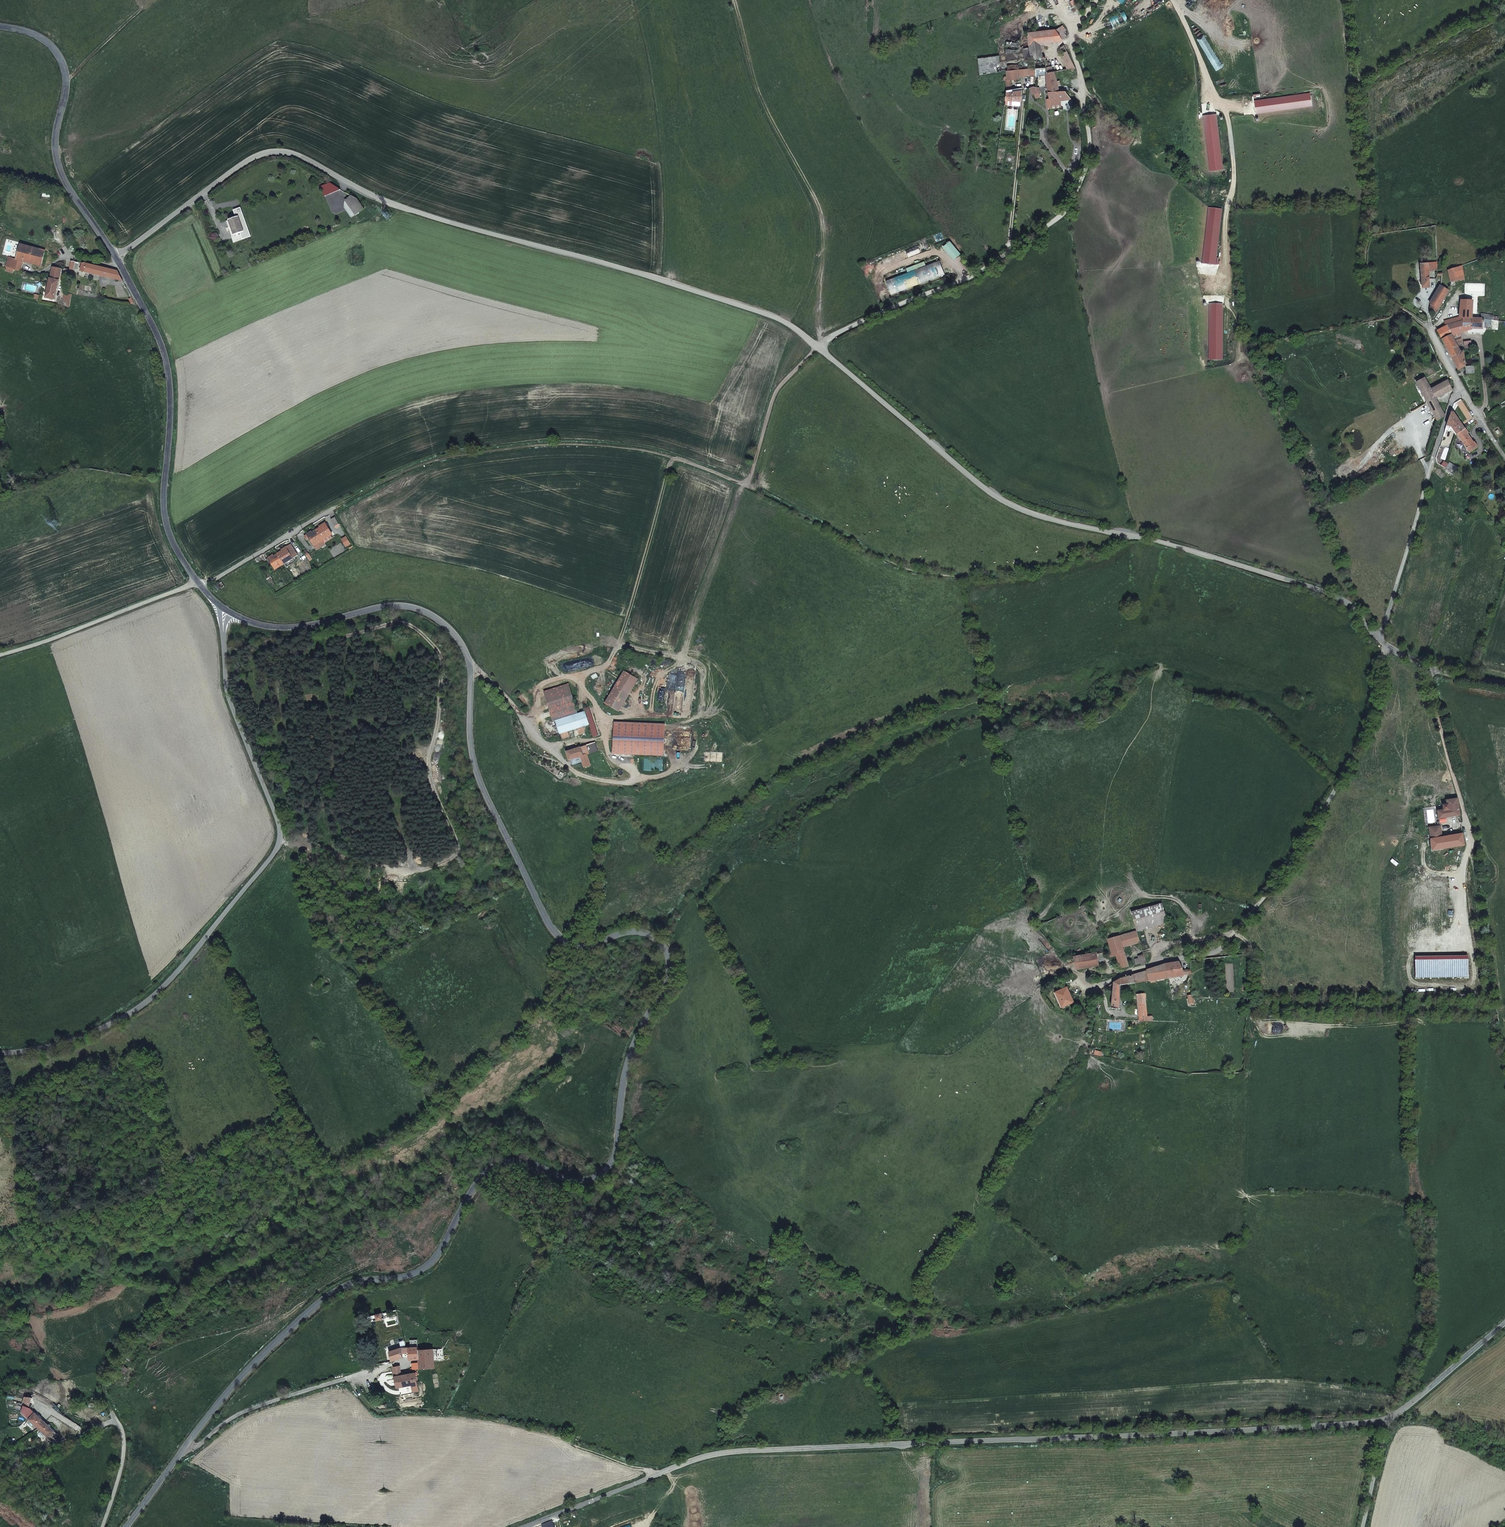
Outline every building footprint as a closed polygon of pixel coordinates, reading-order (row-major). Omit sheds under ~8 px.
[(1055,28),(1043,29),(1036,30),(1028,31),(1031,58),(1034,58),(1035,65),(1046,64),(1044,52),(1040,53),(1039,42),(1063,38),(1060,33),(1055,28)] [(1018,42),(1004,40),(1005,51),(1018,50),(1018,42)] [(1031,58),(1030,43),(1023,44),(1024,58),(1031,58)] [(999,54),(978,57),(979,67),(980,73),(1001,70),(999,54)] [(1046,67),(1047,77),(1048,84),(1059,83),(1055,66),(1051,67),(1046,67)] [(1019,77),(1018,67),(1013,68),(1006,69),(1007,78),(1006,79),(1006,84),(1011,84),(1010,78),(1019,77)] [(1030,86),(1031,92),(1032,94),(1034,93),(1035,97),(1040,96),(1039,92),(1040,91),(1040,89),(1039,86),(1035,85),(1030,86)] [(1022,86),(1005,88),(1005,89),(1004,98),(1005,98),(1004,102),(1020,103),(1021,99),(1022,99),(1022,89),(1022,86)] [(1060,88),(1049,89),(1050,98),(1060,97),(1071,96),(1071,95),(1069,92),(1067,89),(1065,88),(1064,88),(1062,88),(1060,88)] [(1061,105),(1060,97),(1050,98),(1050,106),(1061,105)] [(1015,128),(1018,108),(1008,106),(1005,127),(1015,128)] [(345,200),(360,211),(368,205),(350,193),(345,200)] [(223,220),(230,235),(239,230),(232,215),(223,220)] [(227,236),(230,235),(223,220),(220,221),(227,236)] [(956,254),(963,249),(951,237),(945,242),(956,254)] [(17,259),(24,261),(43,265),(47,250),(21,244),(17,259)] [(943,257),(891,278),(897,291),(949,271),(943,257)] [(13,263),(11,268),(15,269),(21,271),(24,261),(17,259),(14,258),(13,263)] [(1429,268),(1433,267),(1433,261),(1421,262),(1421,280),(1422,287),(1430,286),(1429,268)] [(123,281),(117,271),(102,267),(83,263),(81,271),(123,281)] [(1461,278),(1457,265),(1448,269),(1453,281),(1461,278)] [(62,269),(54,267),(46,297),(54,299),(62,269)] [(1431,302),(1438,306),(1448,289),(1440,284),(1430,302),(1431,302)] [(64,292),(60,307),(67,309),(70,293),(64,292)] [(1436,314),(1440,307),(1438,306),(1431,302),(1430,310),(1436,314)] [(1471,306),(1463,303),(1459,316),(1462,316),(1467,317),(1471,306)] [(1462,320),(1447,323),(1451,333),(1450,334),(1453,339),(1458,336),(1456,331),(1470,329),(1470,328),(1479,327),(1478,318),(1467,317),(1462,316),(1462,320)] [(1446,323),(1436,328),(1437,329),(1441,337),(1450,334),(1451,333),(1447,323),(1446,323)] [(1450,334),(1441,337),(1447,349),(1458,368),(1465,365),(1461,348),(1458,349),(1453,339),(1450,334)] [(1418,383),(1427,401),(1436,419),(1444,414),(1445,414),(1436,396),(1451,388),(1447,379),(1430,387),(1425,376),(1417,380),(1418,383)] [(1453,412),(1450,411),(1446,424),(1451,425),(1453,428),(1456,432),(1463,427),(1458,419),(1453,412)] [(1467,431),(1464,426),(1463,427),(1456,432),(1468,451),(1477,446),(1473,440),(1472,441),(1466,432),(1467,431)] [(1445,466),(1454,472),(1457,467),(1457,465),(1448,460),(1445,466)] [(330,518),(335,526),(339,524),(334,516),(330,518)] [(320,526),(316,529),(322,538),(330,533),(331,533),(327,526),(325,523),(324,522),(319,525),(320,526)] [(322,538),(316,529),(312,531),(312,530),(306,534),(310,540),(316,548),(325,543),(324,541),(322,538)] [(281,551),(277,554),(283,563),(285,567),(297,559),(295,556),(299,553),(293,543),(289,546),(288,545),(280,550),(281,551)] [(283,563),(277,554),(273,556),(272,555),(267,559),(273,569),(283,563)] [(625,671),(615,687),(629,695),(639,680),(625,671)] [(556,719),(577,713),(567,682),(544,690),(553,719),(556,719)] [(577,713),(556,719),(561,735),(562,738),(569,735),(567,730),(577,728),(579,734),(584,732),(583,726),(589,724),(585,710),(582,711),(579,712),(577,713)] [(595,741),(586,744),(589,753),(597,750),(595,741)] [(566,751),(569,759),(570,759),(572,765),(576,763),(582,761),(584,766),(590,764),(586,753),(589,753),(586,744),(566,751)] [(1460,804),(1458,798),(1448,799),(1449,804),(1444,804),(1444,808),(1449,807),(1449,805),(1460,804)] [(1451,813),(1460,812),(1460,807),(1460,804),(1449,805),(1449,807),(1444,808),(1438,808),(1439,814),(1451,813)] [(1430,826),(1431,835),(1441,834),(1440,825),(1430,826)] [(1160,902),(1131,910),(1135,926),(1164,918),(1160,902)] [(1136,930),(1118,935),(1121,946),(1139,941),(1136,930)] [(1111,953),(1108,954),(1109,957),(1114,956),(1117,968),(1126,965),(1121,946),(1118,935),(1107,938),(1111,953)] [(1074,955),(1075,958),(1076,967),(1077,967),(1102,963),(1101,951),(1096,952),(1095,951),(1074,955)] [(1144,963),(1142,954),(1137,955),(1137,957),(1132,958),(1133,963),(1139,962),(1141,963),(1144,963)] [(1182,967),(1178,960),(1165,962),(1148,967),(1148,969),(1136,972),(1134,973),(1136,981),(1165,976),(1182,973),(1182,967)] [(1124,977),(1122,977),(1122,983),(1123,983),(1124,983),(1136,981),(1134,973),(1124,977)] [(1114,985),(1111,1007),(1120,1008),(1124,983),(1123,983),(1122,983),(1122,986),(1115,985),(1114,985)] [(1074,1001),(1067,987),(1056,992),(1063,1006),(1074,1001)] [(1146,1003),(1147,1003),(1146,991),(1138,992),(1139,1003),(1146,1003)] [(1139,1003),(1140,1019),(1148,1020),(1147,1003),(1146,1003),(1139,1003)] [(396,1316),(384,1319),(386,1327),(398,1324),(396,1316)] [(433,1355),(443,1354),(443,1349),(417,1352),(416,1350),(407,1351),(405,1351),(398,1351),(388,1353),(390,1362),(392,1362),(401,1360),(401,1356),(408,1355),(408,1361),(417,1360),(418,1363),(412,1363),(413,1369),(437,1367),(437,1362),(434,1362),(433,1355)] [(391,1368),(396,1389),(417,1384),(414,1372),(400,1376),(398,1366),(391,1368)] [(29,1397),(25,1397),(23,1405),(25,1406),(21,1411),(22,1412),(27,1416),(32,1408),(30,1407),(31,1400),(32,1397),(29,1397)] [(52,1441),(59,1435),(37,1413),(30,1419),(52,1441)]
